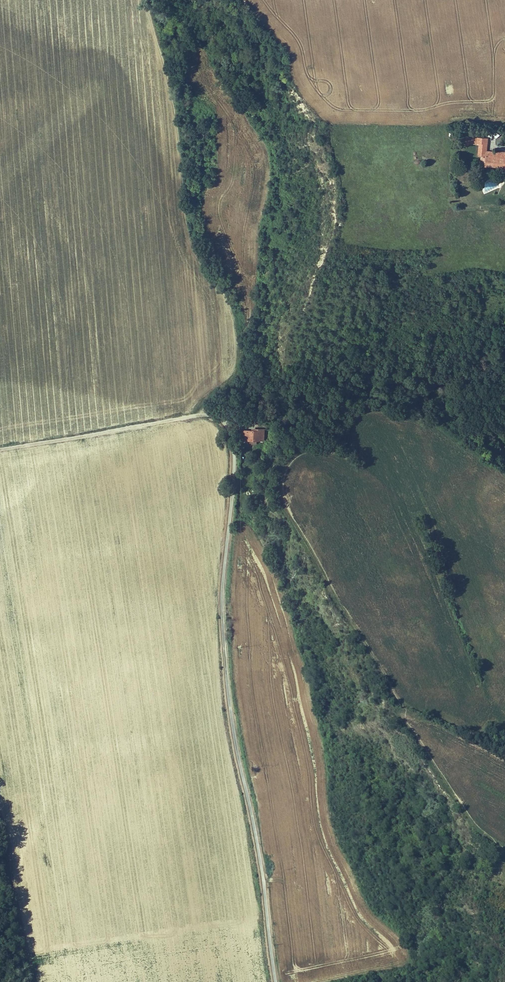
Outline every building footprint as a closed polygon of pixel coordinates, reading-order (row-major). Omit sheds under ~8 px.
[(485,148),(493,148),(493,142),(483,141),(483,142),(475,142),(475,141),(469,141),(468,149),(475,149),(475,147),(485,148)] [(499,155),(498,161),(492,161),(492,168),(504,168),(504,155),(499,155)] [(254,431),(243,431),(242,440),(263,441),(264,431),(254,430),(254,431)]
